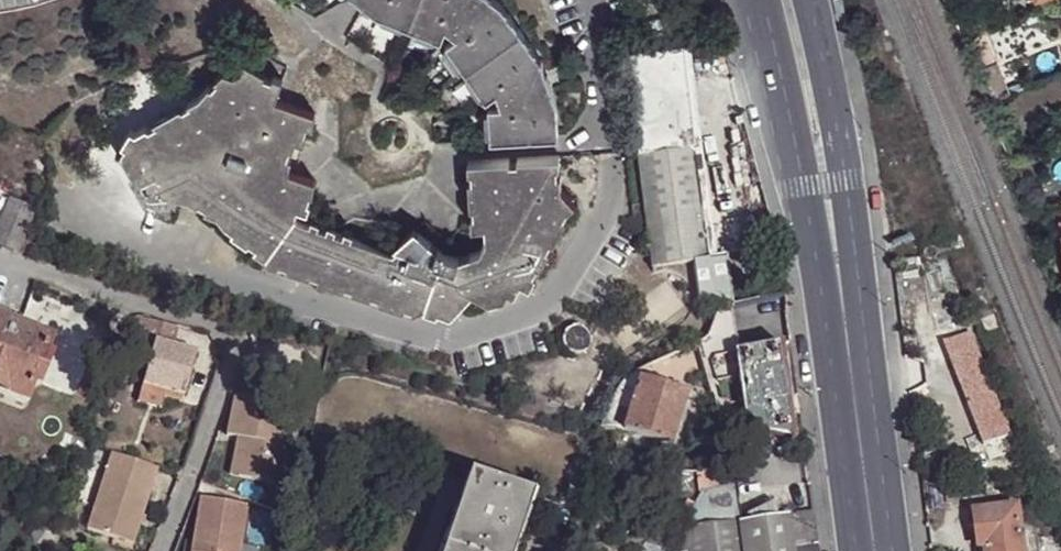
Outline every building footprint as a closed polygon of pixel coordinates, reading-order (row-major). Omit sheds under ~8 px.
[(419,0),(362,0),(378,13),(409,25),(419,0)] [(521,31),(502,3),(498,0),(419,0),(409,25),(441,38),(446,26),(458,36),(447,42),(466,69),(521,31)] [(542,60),(521,31),(466,69),(487,98),(497,91),(502,105),(490,105),(491,139),(559,136),(557,102),(542,60)] [(979,69),(991,101),(1006,96),(982,33),(968,39),(979,69)] [(699,208),(676,54),(618,61),(632,152),(640,206),(642,221),(649,268),(692,262),(699,301),(732,294),(727,257),(711,206),(699,208)] [(294,150),(291,148),(296,141),(305,133),(308,134),(314,127),(308,125),(315,113),(276,99),(284,80),(282,79),(274,77),(273,79),(265,76),(265,73),(245,61),(235,75),(224,71),(219,81),(216,79),(210,86),(212,87),(200,97),(191,104),(188,103),(183,109),(181,107),(158,124),(154,122),(150,129),(147,127),(136,132),(132,130),(123,145),(126,147),(122,153),(133,175),(131,178),(148,199),(146,202),(156,206),(157,203),(173,213),(177,195),(189,198),(200,202),(197,204),(205,210),(207,207),(218,215),(226,225),(234,231),(232,233),(248,244),(250,242),(257,247),(255,250),(267,258),(267,262),(278,266),(279,263),(288,266),(287,269),(310,277),(319,280),(344,289),(345,286),(354,289),(372,295),(371,298),(380,301),(380,298),(404,310),(413,313),(414,309),(426,307),(425,310),(437,315),(438,312),(451,316),(474,292),(509,289),(522,280),(530,286),(536,274),(533,272),(538,264),(540,266),(546,247),(550,249),(555,241),(551,239),(566,218),(563,216),(568,208),(575,202),(561,187),(561,175),(557,174),(557,165),(560,165),(559,156),(519,158),(518,161),(510,161),(510,158),(469,161),(469,170),(472,170),(473,179),(470,180),(471,206),(472,215),(476,215),(473,227),(486,226),(487,239),(482,251),(459,257),(445,252),(438,247),(415,229),(394,252),(353,234),(352,238),(344,235),(346,230),(337,228),(335,232),(328,229),(329,224),(320,222),(319,226),(310,224),(296,214),(298,209),(313,219),(312,215),(311,203),(308,202),(314,195),(315,181),(295,174),(290,172),(287,157),(291,158),(294,150)] [(1012,155),(1019,173),(1020,173),(1026,171),(1019,152),(1012,155)] [(1021,178),(1030,199),(1037,196),(1029,175),(1021,178)] [(18,254),(27,231),(35,213),(8,203),(0,222),(0,246),(18,254)] [(630,222),(642,221),(640,206),(628,208),(630,222)] [(1027,210),(1012,215),(1017,227),(1031,222),(1030,219),(1037,216),(1032,206),(1027,210)] [(27,231),(18,254),(33,259),(43,236),(27,231)] [(706,338),(702,344),(734,339),(730,308),(706,338)] [(170,391),(187,395),(201,350),(178,342),(183,328),(136,313),(131,328),(159,337),(145,384),(170,391)] [(7,321),(19,326),(21,319),(10,314),(7,321)] [(19,326),(7,321),(0,318),(0,389),(24,399),(32,381),(37,382),(47,358),(42,356),(48,338),(19,326)] [(569,329),(565,331),(563,332),(560,335),(558,340),(558,347),(560,352),(565,356),(569,358),(575,358),(579,357),(583,353),(586,350),(587,348),(587,346),(587,342),(587,339),(585,336),(581,331),(579,330),(575,329),(573,329),(569,329)] [(1010,426),(978,333),(958,339),(963,351),(980,402),(990,433),(1010,426)] [(784,384),(789,384),(784,348),(736,354),(734,339),(702,344),(693,345),(704,380),(719,429),(745,423),(751,432),(788,439),(788,442),(791,441),(784,384)] [(693,345),(635,371),(673,382),(704,380),(693,345)] [(980,402),(963,351),(950,355),(968,407),(980,402)] [(600,428),(612,433),(614,429),(669,446),(684,395),(639,380),(635,371),(624,381),(618,387),(612,398),(600,428)] [(164,409),(167,398),(170,391),(145,384),(140,401),(164,409)] [(185,403),(187,395),(170,391),(167,398),(185,403)] [(229,432),(241,435),(254,438),(246,475),(278,481),(294,404),(239,391),(229,432)] [(254,438),(241,435),(233,473),(246,475),(254,438)] [(163,467),(116,452),(90,527),(137,543),(163,467)] [(467,473),(457,503),(474,508),(485,479),(467,473)] [(457,503),(441,550),(512,550),(521,526),(506,520),(516,490),(485,479),(474,508),(457,503)] [(698,492),(680,532),(736,525),(731,487),(698,492)] [(532,496),(516,490),(506,520),(521,526),(532,496)] [(251,504),(205,495),(196,550),(244,550),(251,504)] [(743,523),(771,520),(770,506),(743,518),(743,523)] [(1017,506),(973,512),(978,550),(1024,550),(1017,506)] [(805,514),(777,519),(782,550),(810,550),(805,514)] [(680,532),(682,550),(782,550),(777,519),(771,520),(743,523),(736,525),(680,532)]
